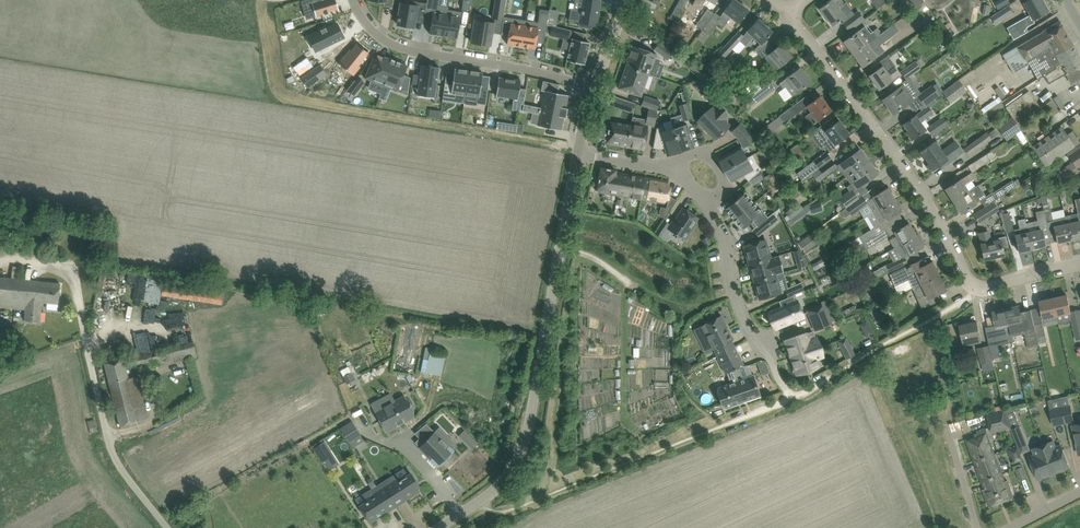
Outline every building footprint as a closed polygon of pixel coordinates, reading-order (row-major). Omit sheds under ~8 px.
[(306,14),(319,10),(321,15),(325,13),(325,14),(328,13),(328,12),(339,9),(336,0),(304,0),(301,1),(302,5),(303,5),(306,14)] [(397,20),(398,21),(398,24),(414,27),(416,17),(424,19),(425,16),(427,3),(411,0),(402,0),(399,17),(398,17),(398,18),(399,18),(398,20),(397,20)] [(425,16),(432,17),(429,33),(443,35),(448,9),(449,7),(439,5),(439,0),(427,0),(427,3),(425,16)] [(462,8),(470,9),(471,0),(463,0),(462,8)] [(494,18),(503,19),(504,16),(506,0),(496,0),(494,18)] [(569,20),(586,23),(585,27),(592,29),(593,24),(596,25),(598,16),(599,13),(598,13),(601,0),(599,0),(583,0),(582,10),(571,8),(570,10),(569,18),(569,20)] [(655,10),(660,0),(653,0),(652,1),(651,0),(640,0),(638,3),(655,10)] [(676,21),(688,0),(679,0),(670,17),(676,21)] [(693,5),(700,9),(706,0),(695,0),(693,5)] [(702,29),(697,37),(704,42),(711,32),(718,23),(723,27),(731,17),(739,22),(741,18),(748,9),(736,0),(732,0),(727,7),(724,11),(720,16),(715,12),(714,13),(702,29)] [(844,3),(841,0),(830,0),(819,8),(832,26),(845,16),(840,9),(845,5),(844,3)] [(878,8),(883,4),(886,2),(884,0),(872,0),(878,8)] [(1016,23),(1007,27),(1013,39),(1028,31),(1025,27),(1035,22),(1033,19),(1039,16),(1048,11),(1042,0),(1028,0),(1023,2),(1030,15),(1016,23)] [(916,8),(919,11),(922,9),(928,16),(933,12),(929,7),(928,8),(924,2),(916,8)] [(639,3),(635,10),(650,17),(654,10),(639,3)] [(984,3),(982,13),(989,14),(991,5),(984,3)] [(696,24),(702,29),(714,13),(708,8),(696,24)] [(448,9),(443,35),(457,38),(462,11),(448,9)] [(842,22),(848,30),(864,18),(858,11),(842,22)] [(997,12),(991,16),(995,23),(1002,19),(997,12)] [(525,20),(521,46),(535,48),(538,31),(545,32),(548,14),(540,13),(538,22),(525,20)] [(503,19),(501,34),(508,35),(507,43),(521,46),(525,20),(504,16),(503,19)] [(472,42),(490,45),(494,22),(475,19),(472,42)] [(738,31),(717,53),(723,59),(740,41),(745,45),(753,36),(761,43),(765,47),(770,42),(765,38),(772,32),(758,19),(751,27),(747,30),(747,31),(743,35),(738,31)] [(1017,46),(1002,54),(1013,73),(1029,64),(1037,79),(1044,75),(1056,68),(1055,66),(1061,62),(1058,56),(1061,54),(1060,52),(1073,44),(1060,21),(1017,46)] [(322,30),(311,35),(319,51),(329,47),(327,45),(344,37),(337,23),(326,28),(326,27),(321,29),(322,30)] [(567,39),(570,29),(552,25),(549,35),(567,39)] [(844,41),(853,54),(867,43),(886,29),(883,25),(878,28),(878,27),(870,32),(865,25),(844,41)] [(631,28),(629,34),(635,36),(637,30),(631,28)] [(867,43),(853,54),(863,66),(876,56),(874,53),(882,47),(878,43),(890,34),(886,29),(867,43)] [(947,49),(953,45),(948,37),(942,42),(947,49)] [(584,64),(590,42),(572,38),(567,60),(584,64)] [(660,43),(659,42),(654,48),(668,59),(673,53),(660,43)] [(758,52),(753,57),(760,65),(765,61),(766,62),(774,71),(779,66),(791,56),(781,44),(775,49),(770,42),(765,47),(761,50),(758,52)] [(897,47),(893,42),(883,50),(887,55),(897,47)] [(350,48),(339,63),(354,75),(360,66),(359,65),(369,52),(358,43),(352,50),(350,48)] [(1044,75),(1049,83),(1079,65),(1079,56),(1073,44),(1060,52),(1061,54),(1058,56),(1061,62),(1055,66),(1056,68),(1044,75)] [(628,61),(626,66),(649,74),(650,68),(651,69),(657,54),(632,45),(627,60),(628,61)] [(311,68),(321,59),(318,55),(308,64),(311,68)] [(374,56),(365,78),(384,85),(395,60),(384,56),(383,60),(374,56)] [(896,66),(888,56),(873,66),(876,71),(869,75),(879,89),(899,74),(894,67),(896,66)] [(395,60),(384,85),(408,95),(410,77),(404,74),(408,66),(395,60)] [(901,71),(906,79),(920,68),(915,60),(901,71)] [(982,77),(993,70),(987,61),(977,68),(982,77)] [(320,64),(309,72),(315,81),(318,80),(319,81),(328,74),(320,64)] [(436,91),(439,67),(421,64),(418,89),(436,91)] [(689,68),(696,75),(700,71),(693,64),(689,68)] [(649,74),(626,66),(618,88),(641,96),(649,74)] [(453,83),(445,82),(443,98),(455,100),(456,92),(466,94),(469,69),(455,67),(453,83)] [(787,77),(779,83),(783,88),(786,86),(792,95),(810,82),(800,68),(791,74),(787,77)] [(483,71),(469,69),(466,94),(478,95),(477,102),(486,103),(488,88),(481,87),(483,71)] [(700,71),(696,75),(707,86),(710,82),(700,71)] [(309,72),(301,78),(307,87),(315,81),(309,72)] [(521,80),(499,77),(496,95),(514,97),(512,109),(520,110),(522,103),(524,104),(526,89),(520,88),(521,80)] [(300,95),(306,92),(300,80),(294,83),(300,95)] [(355,80),(347,90),(354,95),(362,85),(355,80)] [(544,80),(542,91),(546,91),(543,108),(568,113),(569,109),(567,109),(570,95),(559,93),(561,85),(544,80)] [(763,89),(754,96),(752,98),(756,103),(778,86),(774,80),(763,89)] [(943,91),(950,101),(967,90),(960,80),(943,91)] [(1016,82),(983,108),(989,115),(1022,90),(1016,82)] [(750,92),(754,96),(763,89),(759,85),(750,92)] [(895,90),(892,92),(883,99),(893,114),(902,107),(913,99),(902,85),(896,90),(895,90)] [(939,94),(933,85),(918,96),(925,105),(939,94)] [(1006,107),(1012,117),(1017,123),(1040,107),(1029,91),(1006,107)] [(660,101),(644,96),(642,104),(642,105),(649,107),(657,110),(660,101)] [(785,123),(795,114),(807,106),(811,111),(805,116),(811,124),(822,116),(831,110),(820,96),(811,102),(806,96),(790,107),(779,115),(785,123)] [(626,99),(623,108),(634,111),(635,103),(626,99)] [(1045,103),(1053,114),(1058,110),(1051,99),(1045,103)] [(692,117),(688,103),(680,105),(684,120),(692,117)] [(525,104),(524,110),(541,114),(539,125),(563,130),(565,116),(567,117),(568,113),(543,108),(525,104)] [(412,113),(434,115),(434,108),(413,106),(412,113)] [(928,106),(913,117),(904,124),(909,131),(907,132),(912,139),(921,133),(926,129),(920,121),(933,112),(928,106)] [(657,110),(649,107),(646,124),(655,125),(657,110)] [(698,120),(716,138),(729,126),(722,119),(727,114),(721,107),(715,112),(711,108),(698,120)] [(927,127),(932,134),(948,124),(943,116),(927,127)] [(1007,139),(1016,133),(1021,129),(1017,123),(1012,117),(998,127),(1007,139)] [(831,118),(823,125),(811,134),(822,149),(826,147),(830,153),(833,151),(842,144),(839,141),(849,134),(839,121),(835,123),(831,118)] [(610,129),(602,128),(599,138),(608,139),(608,142),(627,145),(628,145),(631,124),(631,125),(611,122),(610,129)] [(686,122),(673,126),(680,151),(694,147),(686,122)] [(732,131),(739,139),(752,132),(742,122),(732,131)] [(631,124),(628,145),(644,148),(648,127),(631,124)] [(680,151),(673,126),(672,126),(673,128),(665,130),(664,125),(656,128),(653,148),(660,149),(665,148),(667,155),(680,151)] [(1052,133),(1033,147),(1046,166),(1074,146),(1066,134),(1061,127),(1052,133)] [(964,148),(966,151),(969,155),(992,139),(998,134),(994,128),(988,133),(987,132),(964,148)] [(1066,134),(1074,146),(1079,142),(1076,136),(1072,131),(1066,134)] [(739,139),(744,149),(756,140),(752,132),(739,139)] [(935,141),(930,145),(921,151),(933,169),(940,164),(942,166),(963,151),(956,143),(955,141),(942,150),(935,141)] [(1063,169),(1070,179),(1079,172),(1077,167),(1079,165),(1079,144),(1067,153),(1072,161),(1073,162),(1063,169)] [(725,170),(746,158),(740,146),(719,158),(725,170)] [(851,156),(838,165),(847,177),(869,161),(860,149),(851,156)] [(968,166),(972,172),(991,160),(990,160),(996,156),(992,150),(986,154),(968,166)] [(814,160),(797,173),(802,180),(811,173),(812,172),(814,171),(831,158),(826,151),(814,160)] [(746,158),(725,170),(732,181),(743,175),(748,180),(762,169),(755,162),(750,165),(746,158)] [(814,171),(812,172),(818,181),(833,170),(832,170),(837,166),(831,158),(814,171)] [(841,200),(838,202),(843,209),(844,209),(845,208),(858,198),(853,191),(856,189),(869,180),(878,173),(869,161),(847,177),(852,183),(847,187),(850,191),(839,198),(841,200)] [(597,191),(618,195),(622,173),(616,172),(616,170),(601,167),(597,191)] [(618,195),(641,199),(645,177),(622,173),(618,195)] [(764,176),(769,185),(776,182),(771,173),(764,176)] [(946,189),(954,201),(968,191),(964,185),(974,179),(970,173),(946,189)] [(645,177),(641,199),(646,199),(646,197),(665,200),(669,181),(645,177)] [(968,191),(954,201),(961,213),(976,203),(981,200),(985,206),(1009,191),(1017,186),(1013,180),(993,192),(992,192),(986,196),(978,184),(968,191)] [(894,199),(887,188),(873,196),(866,200),(868,203),(873,212),(894,199)] [(726,208),(734,219),(754,203),(745,192),(726,208)] [(1042,202),(1044,210),(1046,223),(1053,221),(1054,226),(1054,227),(1057,242),(1070,240),(1065,216),(1053,219),(1047,194),(1040,195),(1041,197),(1041,199),(1042,202)] [(843,209),(841,211),(845,217),(850,213),(852,215),(868,203),(866,200),(862,195),(858,198),(845,208),(844,209),(843,209)] [(671,196),(667,201),(674,205),(677,200),(671,196)] [(1065,216),(1070,240),(1079,237),(1079,198),(1075,199),(1078,213),(1065,216)] [(880,223),(884,230),(887,228),(902,219),(898,213),(901,211),(894,199),(873,212),(880,223)] [(812,209),(813,213),(823,210),(820,201),(810,205),(812,209)] [(993,202),(983,209),(974,215),(979,222),(988,216),(998,210),(993,202)] [(753,220),(757,226),(768,217),(761,209),(760,210),(754,203),(734,219),(742,229),(753,220)] [(798,204),(786,213),(790,219),(792,218),(802,210),(798,204)] [(663,205),(661,215),(668,217),(671,207),(663,205)] [(792,218),(790,219),(793,223),(812,209),(810,205),(802,210),(792,218)] [(668,228),(681,237),(685,240),(700,218),(683,207),(674,221),(673,220),(668,228)] [(780,207),(773,213),(775,216),(782,210),(780,207)] [(1026,223),(1027,227),(1032,248),(1045,245),(1042,233),(1048,231),(1046,223),(1044,210),(1036,212),(1038,220),(1026,223)] [(1006,232),(1013,231),(1009,212),(1002,214),(1006,232)] [(773,213),(768,217),(757,226),(752,229),(758,236),(778,220),(775,216),(773,213)] [(890,239),(894,247),(916,234),(909,223),(895,231),(897,235),(890,239)] [(1032,248),(1027,227),(1019,228),(1020,232),(1015,233),(1015,235),(1019,251),(1032,248)] [(670,235),(659,228),(655,233),(666,241),(670,235)] [(876,235),(863,242),(867,249),(891,234),(887,228),(884,230),(876,235)] [(859,244),(863,242),(876,235),(872,229),(867,232),(852,241),(856,246),(859,244)] [(815,231),(799,242),(806,252),(822,241),(815,231)] [(1003,257),(1002,255),(1004,255),(1002,249),(1009,247),(1006,236),(990,239),(988,231),(979,233),(982,244),(981,244),(984,259),(995,256),(996,259),(1003,257)] [(916,234),(894,247),(900,257),(887,264),(890,271),(907,262),(904,257),(908,254),(923,246),(919,241),(921,240),(921,238),(919,234),(917,234),(916,234)] [(709,236),(703,240),(706,246),(712,242),(709,236)] [(744,245),(749,263),(770,257),(765,239),(744,245)] [(794,250),(799,267),(809,264),(800,249),(794,250)] [(749,263),(754,281),(775,274),(784,272),(779,255),(770,257),(749,263)] [(908,279),(912,288),(938,276),(929,255),(909,264),(889,273),(895,285),(908,279)] [(775,274),(754,281),(760,299),(781,293),(775,274)] [(938,276),(912,288),(922,309),(938,301),(935,294),(945,290),(938,276)] [(26,309),(25,321),(40,322),(42,302),(59,303),(61,283),(0,277),(0,307),(26,309)] [(784,289),(788,297),(793,295),(804,290),(801,282),(784,289)] [(164,283),(162,294),(222,304),(224,292),(164,283)] [(793,295),(788,297),(779,301),(782,307),(769,312),(768,314),(768,316),(770,318),(772,319),(776,328),(804,317),(797,300),(796,301),(793,295)] [(1067,295),(1054,298),(1058,315),(1071,312),(1067,295)] [(1058,315),(1054,298),(1040,301),(1044,318),(1058,315)] [(807,310),(812,322),(829,316),(824,303),(807,310)] [(1007,308),(1012,332),(1025,330),(1028,345),(1039,342),(1037,336),(1035,324),(1024,326),(1022,316),(1020,305),(1007,308)] [(999,335),(1012,332),(1007,308),(993,311),(997,328),(999,335)] [(735,346),(731,340),(733,339),(721,315),(702,325),(710,341),(702,345),(706,353),(714,349),(717,355),(735,346)] [(829,316),(812,322),(816,330),(832,324),(829,316)] [(960,325),(963,336),(964,345),(982,341),(977,322),(960,325)] [(1043,322),(1035,324),(1037,336),(1039,342),(1039,343),(1047,341),(1046,334),(1043,322)] [(785,340),(791,357),(820,347),(816,337),(809,340),(807,333),(785,340)] [(846,338),(837,341),(847,358),(854,354),(846,338)] [(135,365),(137,371),(197,356),(193,341),(126,358),(128,367),(135,365)] [(447,356),(432,352),(433,348),(428,346),(422,370),(442,375),(447,356)] [(735,346),(717,355),(722,365),(740,356),(735,346)] [(989,346),(979,348),(982,363),(983,363),(993,361),(992,357),(990,347),(989,346)] [(820,347),(791,357),(797,374),(818,366),(815,359),(823,356),(820,347)] [(740,356),(722,365),(726,373),(727,373),(732,370),(743,401),(760,396),(753,375),(743,378),(739,366),(744,364),(740,356)] [(124,359),(115,361),(105,364),(120,425),(148,418),(138,376),(129,378),(124,359)] [(761,362),(758,363),(760,370),(768,367),(766,363),(765,363),(763,362),(761,362)] [(732,370),(727,373),(731,383),(720,387),(727,407),(743,401),(743,402),(743,401),(732,370)] [(376,411),(386,430),(397,424),(397,425),(405,421),(404,421),(413,416),(403,397),(376,411)] [(1062,407),(1066,422),(1074,420),(1070,405),(1062,407)] [(1066,423),(1062,407),(1050,410),(1054,425),(1066,423)] [(1014,408),(1004,410),(1011,428),(1017,443),(1026,439),(1014,408)] [(988,414),(992,432),(1011,428),(1004,410),(988,414)] [(345,425),(340,428),(350,444),(355,441),(345,425)] [(419,447),(437,466),(453,450),(443,440),(447,435),(439,427),(419,447)] [(966,439),(975,461),(995,453),(985,427),(977,430),(978,435),(966,439)] [(477,444),(471,437),(466,442),(472,448),(477,444)] [(1054,440),(1043,444),(1054,473),(1070,467),(1062,445),(1056,447),(1054,440)] [(324,441),(314,447),(323,461),(329,469),(338,463),(333,455),(324,441)] [(1054,473),(1043,444),(1033,448),(1036,455),(1030,457),(1038,479),(1054,473)] [(1018,445),(1010,449),(1012,455),(1021,451),(1018,445)] [(975,461),(982,481),(1003,473),(995,453),(975,461)] [(1026,472),(1023,466),(1015,469),(1018,476),(1026,472)] [(420,486),(418,483),(411,473),(399,480),(395,474),(377,486),(380,491),(385,488),(397,505),(419,491),(417,488),(420,486)] [(1003,473),(982,481),(985,488),(983,489),(990,507),(1014,497),(1007,480),(1005,481),(1003,473)] [(367,501),(359,506),(370,522),(397,505),(385,488),(380,491),(377,486),(376,485),(372,479),(368,482),(371,488),(372,489),(363,495),(367,501)]
